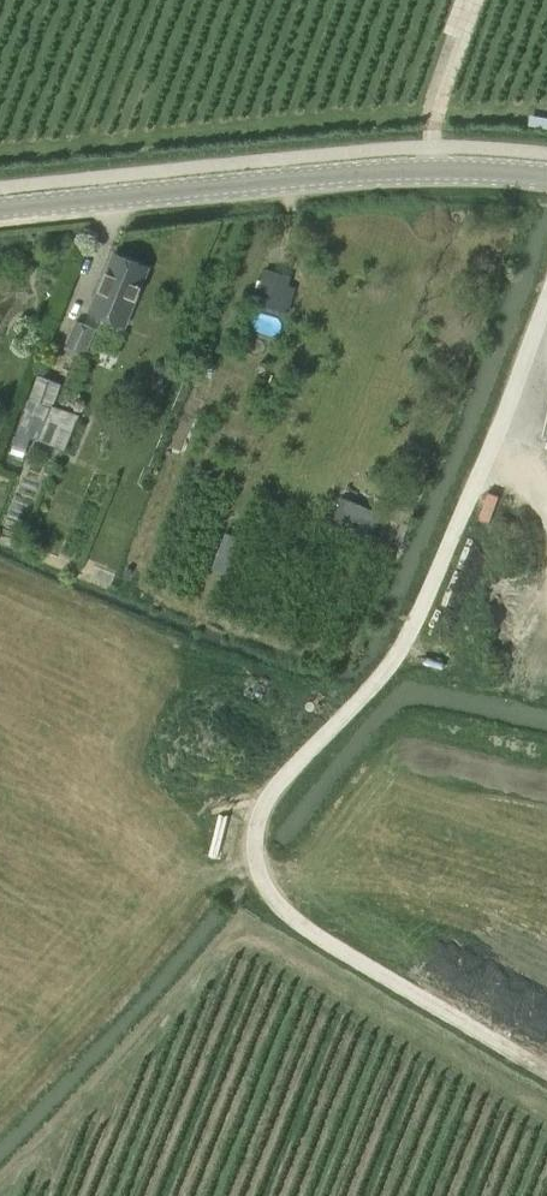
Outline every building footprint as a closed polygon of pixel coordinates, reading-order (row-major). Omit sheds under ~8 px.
[(114,254),(90,311),(124,325),(147,267),(114,254)] [(288,312),(295,287),(288,285),(291,275),(265,268),(256,304),(288,312)] [(77,321),(67,343),(86,350),(94,329),(77,321)] [(38,375),(17,431),(64,448),(77,416),(52,407),(60,384),(38,375)] [(335,516),(375,530),(382,510),(342,495),(335,516)] [(224,535),(218,554),(233,559),(239,541),(224,535)]
